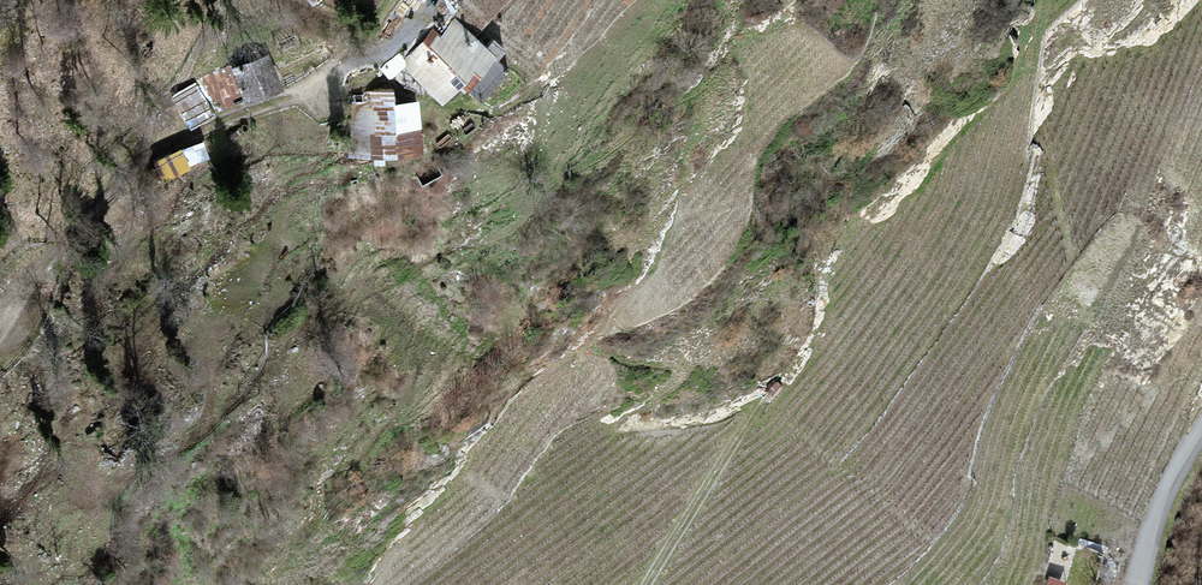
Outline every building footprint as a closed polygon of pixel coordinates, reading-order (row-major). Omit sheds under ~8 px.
[(427,27),(392,62),(433,102),(452,83),(468,99),(499,67),(485,54),(494,45),(474,25),(467,33),(450,16),(433,33),(427,27)] [(259,50),(223,70),(241,104),(278,84),(259,50)] [(201,77),(174,89),(185,112),(212,100),(201,77)] [(344,113),(348,161),(419,156),(416,108),(344,113)] [(10,529),(0,526),(0,566),(10,529)] [(1041,584),(1059,584),(1063,575),(1046,569),(1041,584)]
